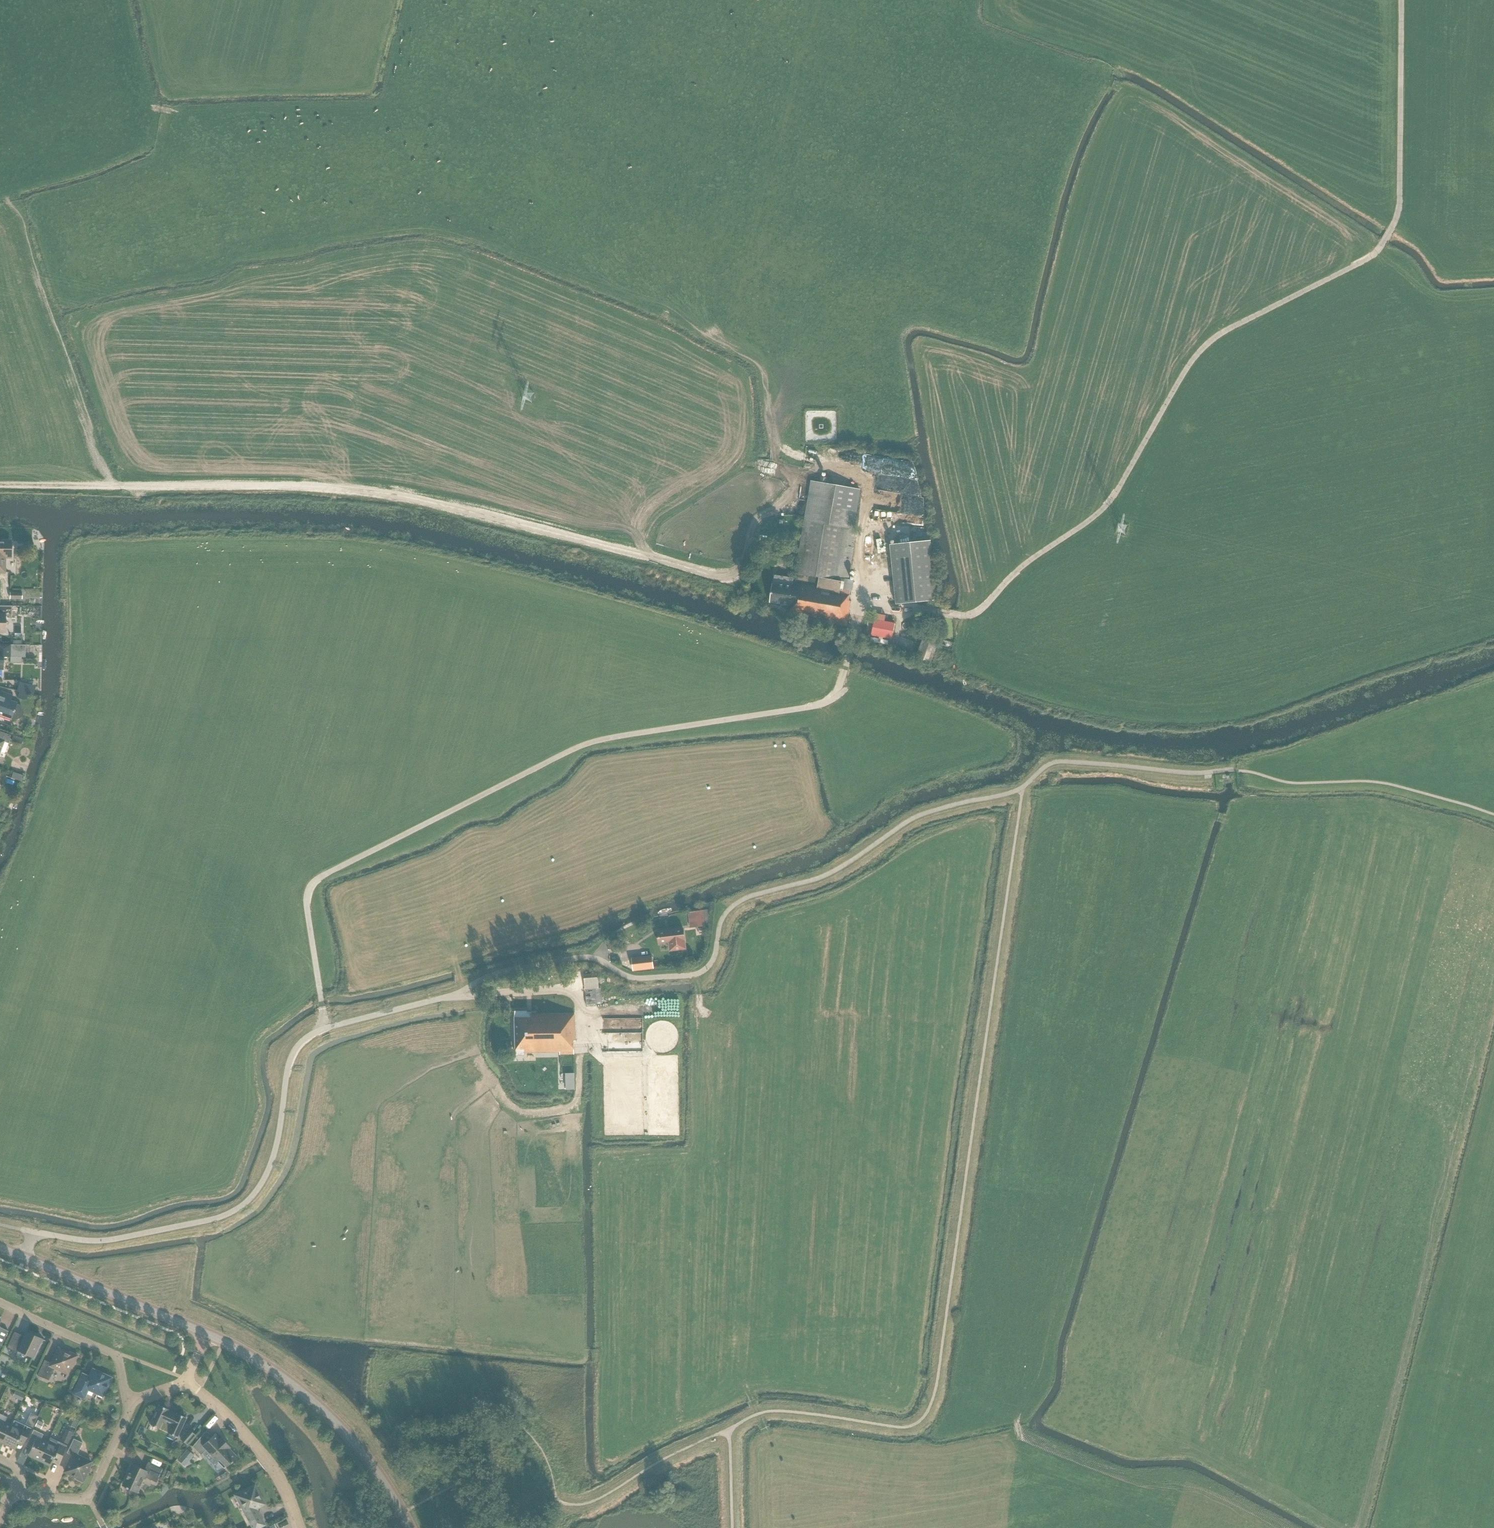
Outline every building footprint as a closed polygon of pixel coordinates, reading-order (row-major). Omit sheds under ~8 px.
[(844,579),(847,580),(855,529),(853,529),(859,489),(811,481),(794,583),(792,582),(793,578),(774,575),(773,584),(772,584),(769,602),(788,606),(786,616),(845,626),(850,600),(848,600),(850,588),(843,587),(844,579)] [(931,540),(891,544),(897,604),(937,600),(931,540)] [(11,549),(10,549),(10,541),(0,541),(0,573),(5,573),(5,558),(11,558),(11,549)] [(12,606),(0,606),(0,632),(5,632),(5,618),(15,618),(15,611),(12,611),(12,606)] [(871,619),(868,634),(888,638),(890,622),(871,619)] [(931,663),(938,645),(935,644),(937,639),(924,634),(916,657),(931,663)] [(3,669),(3,656),(10,656),(21,656),(22,657),(26,657),(26,645),(21,645),(11,645),(11,644),(0,644),(0,669),(3,669)] [(22,682),(20,690),(31,692),(33,685),(22,682)] [(17,703),(10,701),(12,696),(0,692),(0,714),(11,718),(12,717),(13,718),(14,718),(15,718),(16,718),(17,718),(18,718),(19,717),(20,717),(21,716),(21,715),(22,715),(22,714),(23,713),(23,712),(23,711),(23,710),(22,709),(22,708),(21,707),(20,706),(19,705),(18,705),(17,705),(16,704),(17,703)] [(0,731),(0,751),(3,741),(8,743),(11,735),(0,731)] [(11,741),(22,744),(24,738),(13,735),(11,741)] [(688,912),(690,928),(710,925),(708,909),(703,910),(688,912)] [(683,929),(672,930),(657,932),(659,944),(669,942),(670,951),(685,949),(683,929)] [(686,966),(695,965),(694,956),(686,957),(686,966)] [(653,968),(652,957),(632,959),(633,971),(653,968)] [(585,990),(599,988),(598,973),(584,975),(585,990)] [(576,1041),(575,1015),(532,1016),(532,1015),(527,1015),(527,1012),(515,1012),(515,1018),(515,1051),(516,1051),(516,1056),(524,1056),(524,1053),(554,1053),(554,1055),(574,1054),(573,1041),(576,1041)] [(2,1345),(8,1331),(0,1327),(0,1344),(2,1345)] [(33,1357),(42,1339),(27,1332),(25,1336),(15,1332),(7,1348),(17,1353),(18,1351),(33,1357)] [(73,1365),(78,1356),(70,1352),(69,1353),(58,1348),(51,1363),(45,1360),(37,1375),(49,1381),(55,1368),(68,1374),(72,1365),(73,1365)] [(103,1396),(111,1378),(93,1369),(89,1376),(82,1373),(73,1394),(84,1399),(89,1390),(103,1396)] [(25,1395),(15,1391),(13,1397),(22,1401),(25,1395)] [(168,1409),(159,1405),(150,1424),(159,1428),(163,1421),(171,1424),(168,1432),(177,1437),(186,1418),(177,1413),(176,1415),(167,1411),(168,1409)] [(4,1443),(11,1426),(5,1423),(7,1417),(0,1414),(0,1441),(4,1443)] [(38,1417),(30,1414),(26,1422),(34,1425),(38,1417)] [(14,1420),(11,1426),(4,1443),(15,1448),(17,1443),(22,1445),(31,1428),(14,1420)] [(44,1423),(38,1420),(35,1426),(41,1429),(44,1423)] [(73,1433),(66,1429),(61,1441),(68,1444),(73,1433)] [(195,1435),(189,1429),(181,1439),(187,1444),(195,1435)] [(40,1460),(48,1443),(41,1440),(44,1434),(34,1430),(29,1440),(34,1443),(29,1455),(40,1460)] [(213,1437),(206,1431),(193,1446),(201,1455),(206,1450),(224,1468),(230,1462),(231,1463),(233,1461),(232,1461),(236,1456),(229,1449),(230,1447),(221,1438),(220,1439),(215,1434),(213,1437)] [(48,1443),(40,1460),(51,1465),(53,1461),(58,1464),(67,1445),(50,1437),(48,1443)] [(77,1455),(83,1443),(74,1438),(67,1453),(72,1455),(65,1472),(77,1477),(76,1479),(84,1482),(87,1475),(86,1474),(91,1462),(77,1455)] [(183,1454),(190,1460),(194,1455),(187,1449),(183,1454)] [(163,1469),(148,1462),(145,1470),(131,1464),(127,1473),(128,1474),(123,1486),(126,1487),(126,1488),(127,1488),(128,1488),(137,1492),(143,1478),(145,1479),(146,1477),(153,1480),(154,1479),(158,1480),(163,1469)] [(184,1465),(173,1465),(173,1473),(183,1473),(184,1465)] [(254,1486),(244,1492),(243,1490),(235,1495),(239,1503),(241,1502),(248,1516),(246,1517),(252,1527),(258,1527),(264,1525),(258,1511),(259,1507),(264,1504),(254,1486)]
